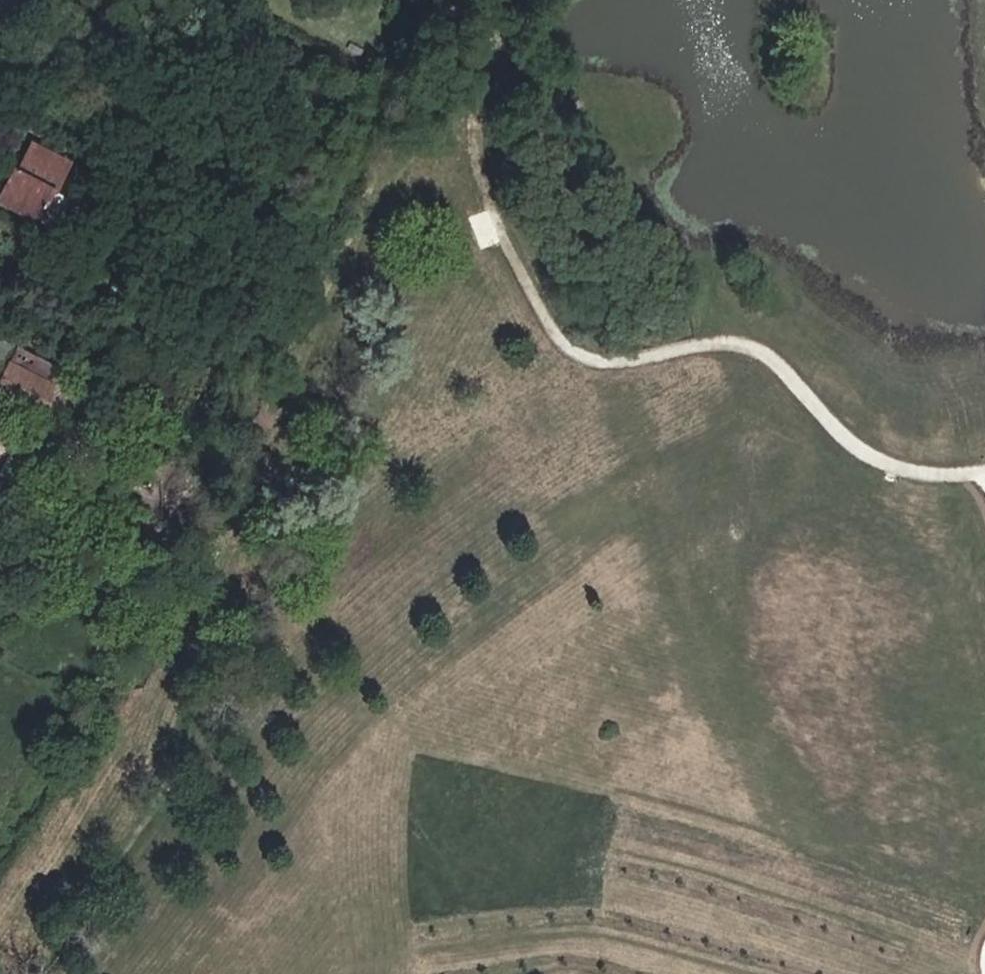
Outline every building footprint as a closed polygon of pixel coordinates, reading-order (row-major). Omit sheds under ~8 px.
[(35,190),(51,163),(8,141),(0,155),(0,210),(15,217),(30,187),(35,190)] [(40,207),(68,221),(92,173),(55,153),(51,163),(35,190),(30,187),(15,217),(31,225),(40,207)] [(14,409),(31,376),(4,361),(0,368),(0,402),(14,409)]
